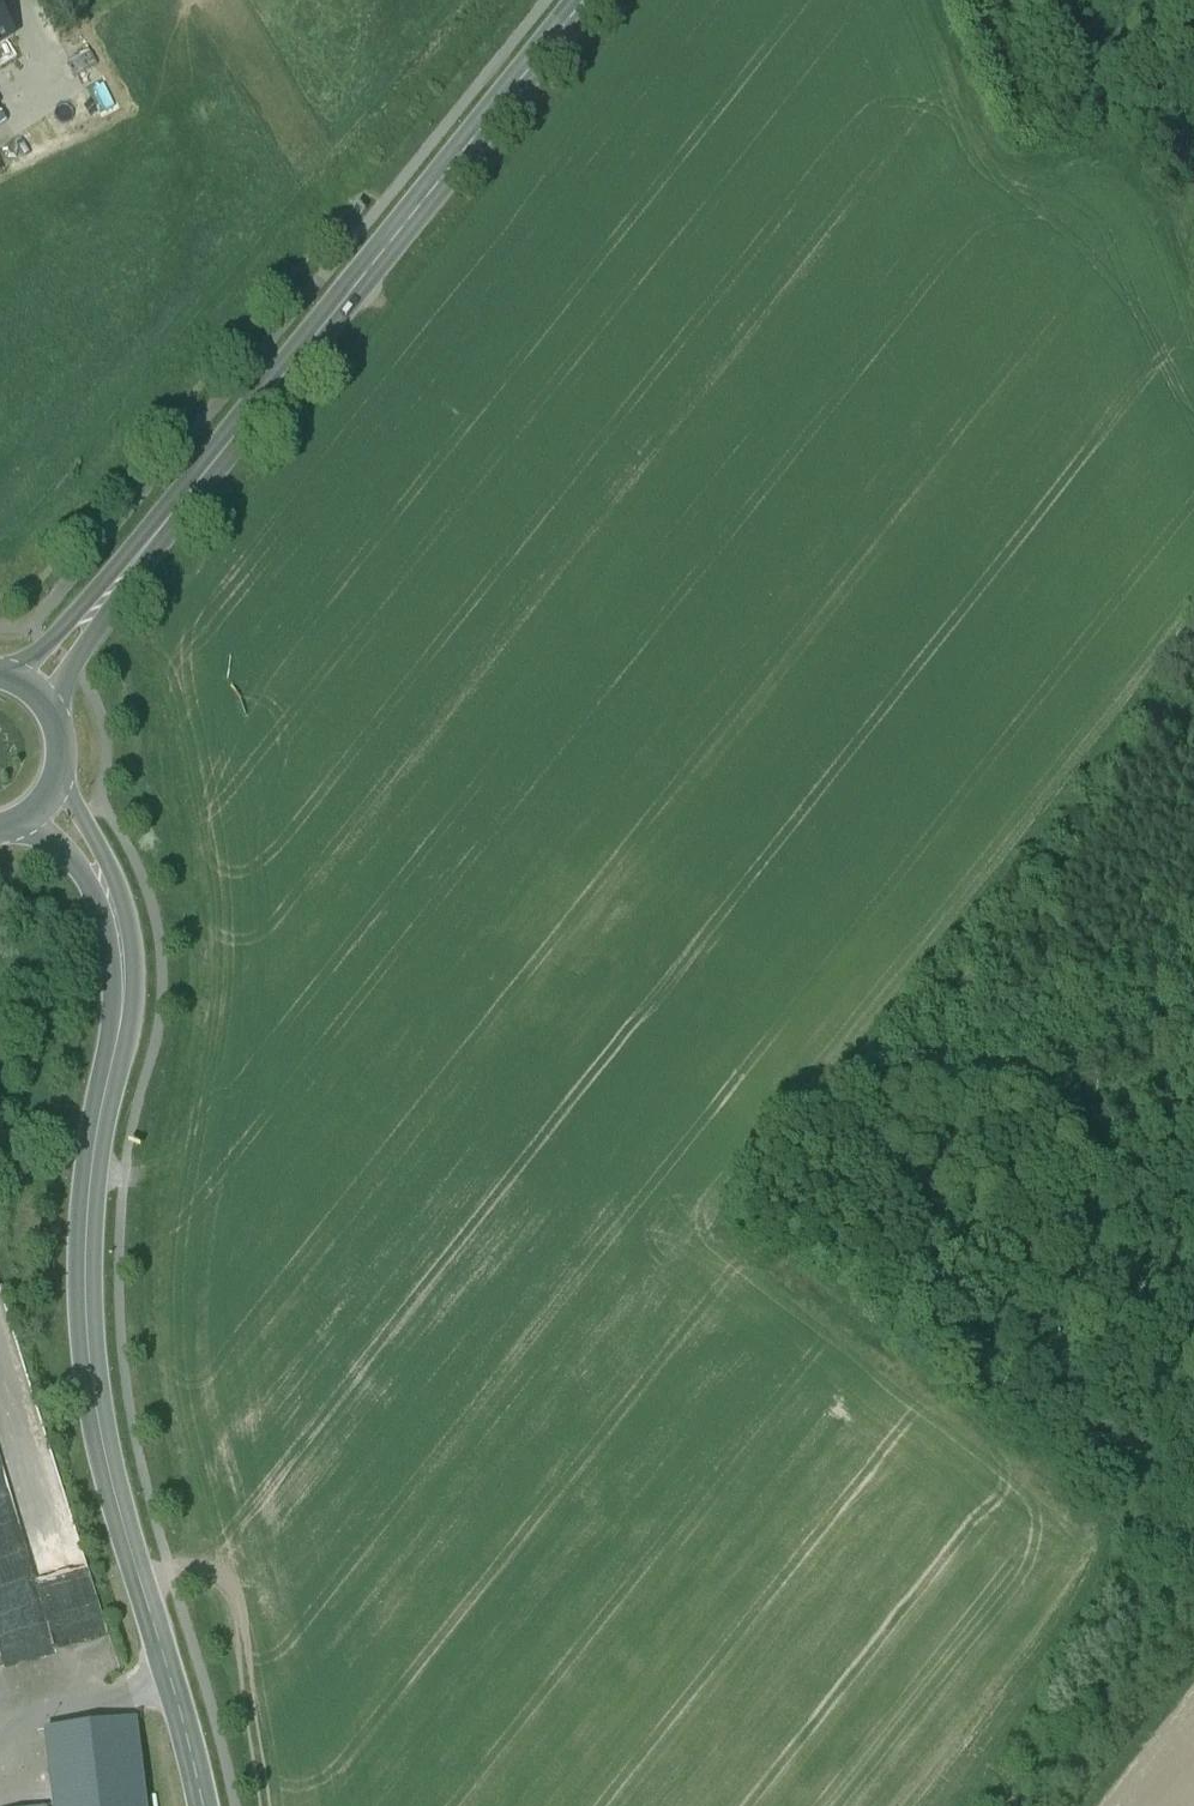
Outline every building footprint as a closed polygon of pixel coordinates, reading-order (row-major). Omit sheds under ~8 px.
[(11,37),(0,20),(0,44),(11,37)] [(55,1805),(143,1805),(132,1722),(46,1733),(55,1805)]
